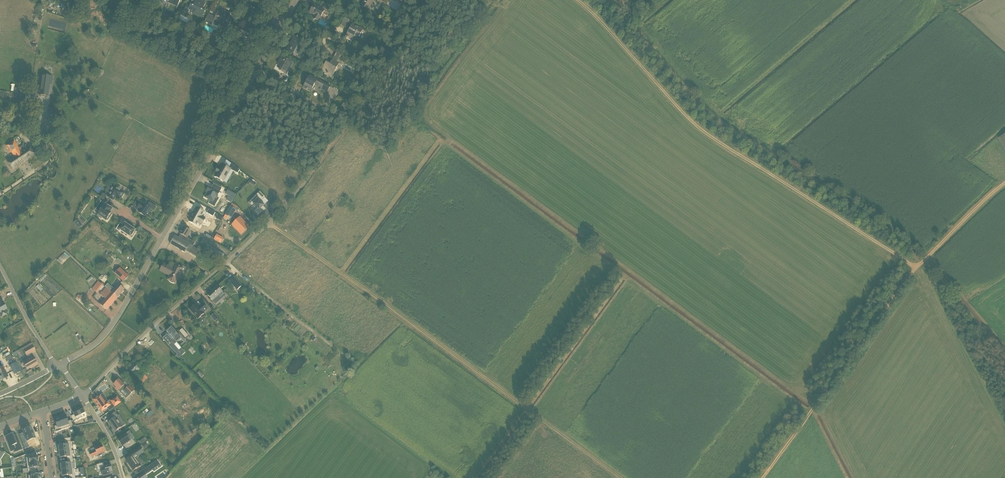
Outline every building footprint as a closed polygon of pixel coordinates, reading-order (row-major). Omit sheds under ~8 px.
[(188,10),(194,12),(193,14),(202,18),(205,11),(203,10),(205,4),(206,2),(201,0),(196,0),(195,3),(192,1),(190,6),(187,5),(184,12),(187,13),(188,10)] [(365,8),(368,10),(374,0),(380,4),(382,0),(364,0),(361,6),(365,8)] [(318,21),(320,19),(325,10),(314,5),(310,13),(315,15),(313,18),(318,21)] [(218,28),(218,27),(219,25),(227,29),(231,22),(228,21),(230,15),(231,14),(222,9),(220,14),(217,13),(215,17),(208,14),(205,22),(212,25),(218,28)] [(345,37),(350,39),(352,41),(355,36),(358,38),(363,29),(353,23),(352,24),(351,27),(350,29),(350,28),(344,39),(345,37)] [(244,28),(239,37),(252,42),(251,44),(252,44),(256,34),(252,32),(252,31),(251,31),(250,31),(248,30),(244,28)] [(294,35),(286,51),(296,56),(304,41),(294,35)] [(321,71),(326,73),(332,77),(339,64),(340,65),(341,65),(342,65),(343,65),(343,64),(344,63),(340,61),(340,59),(342,55),(337,52),(334,57),(331,63),(331,65),(326,62),(322,69),(321,70),(322,70),(321,71)] [(287,74),(289,69),(293,63),(282,57),(278,64),(281,66),(279,70),(287,74)] [(41,75),(38,95),(48,97),(49,89),(51,89),(53,76),(41,75)] [(317,86),(321,88),(320,89),(327,93),(330,86),(310,75),(308,79),(304,79),(305,85),(303,88),(307,89),(306,90),(307,90),(308,90),(311,92),(311,91),(314,84),(317,86)] [(21,94),(26,95),(25,99),(28,99),(28,101),(30,101),(31,91),(31,90),(22,89),(21,94)] [(354,98),(350,104),(350,105),(354,107),(358,101),(360,98),(355,94),(353,97),(354,98)] [(352,113),(354,110),(347,105),(345,108),(345,109),(352,113)] [(35,153),(32,149),(29,144),(22,149),(20,147),(19,147),(15,140),(7,146),(15,157),(7,162),(12,169),(35,153)] [(221,180),(223,181),(230,169),(223,164),(220,169),(218,168),(216,171),(218,172),(216,177),(218,178),(217,179),(220,181),(221,180)] [(212,187),(210,186),(208,190),(209,191),(205,197),(213,202),(216,197),(217,197),(222,188),(214,184),(212,187)] [(110,193),(108,197),(114,200),(116,197),(120,199),(125,192),(121,190),(121,189),(121,188),(119,187),(118,187),(117,188),(114,186),(109,193),(110,193)] [(265,197),(260,191),(249,202),(252,206),(254,204),(257,208),(253,211),(258,216),(265,209),(263,207),(264,205),(261,201),(265,197)] [(134,206),(140,211),(139,213),(140,214),(141,215),(143,216),(144,216),(145,217),(147,214),(148,214),(152,209),(145,204),(144,205),(137,200),(134,206)] [(105,204),(101,201),(96,209),(100,212),(98,215),(98,216),(102,219),(102,218),(106,221),(107,220),(108,220),(110,217),(109,217),(111,213),(110,212),(113,209),(106,204),(105,204)] [(231,207),(230,206),(226,214),(231,218),(236,210),(231,207)] [(204,211),(197,207),(189,221),(196,225),(198,221),(202,223),(205,218),(201,216),(204,211)] [(243,231),(249,226),(240,217),(234,222),(243,231)] [(78,228),(82,226),(78,220),(74,222),(78,228)] [(121,230),(131,237),(135,230),(125,223),(124,225),(120,223),(116,229),(120,231),(121,230)] [(180,238),(190,244),(193,246),(195,243),(187,238),(191,232),(183,227),(180,233),(182,235),(180,238)] [(170,243),(185,253),(190,244),(180,238),(175,235),(170,243)] [(212,257),(216,249),(208,244),(203,252),(212,257)] [(62,263),(67,258),(63,254),(58,259),(62,263)] [(170,275),(168,279),(169,280),(170,281),(170,282),(171,282),(172,283),(173,283),(174,283),(176,284),(183,268),(175,264),(173,268),(164,264),(160,271),(170,275)] [(115,274),(124,282),(129,276),(120,268),(115,274)] [(241,285),(233,276),(229,280),(237,288),(241,285)] [(97,292),(100,289),(101,289),(102,288),(101,287),(103,285),(98,281),(93,288),(97,292)] [(125,289),(121,286),(118,283),(113,289),(110,286),(107,288),(107,289),(109,291),(117,298),(125,289)] [(213,300),(223,292),(217,286),(207,294),(213,300)] [(107,288),(106,287),(102,292),(100,294),(105,298),(100,304),(107,310),(117,298),(109,291),(107,289),(107,288)] [(199,307),(197,304),(190,309),(198,319),(205,313),(204,312),(208,309),(203,303),(199,307)] [(211,317),(215,321),(219,318),(215,313),(211,317)] [(177,355),(180,353),(174,345),(177,343),(181,339),(182,338),(172,327),(171,327),(172,328),(168,331),(167,331),(169,334),(164,338),(164,339),(163,338),(177,355)] [(188,336),(182,329),(179,331),(185,338),(188,336)] [(27,356),(31,353),(36,351),(31,343),(22,348),(27,356)] [(32,355),(28,358),(28,359),(23,362),(23,363),(22,363),(22,364),(23,366),(24,367),(25,366),(27,370),(34,366),(34,367),(38,364),(32,355)] [(156,364),(151,359),(145,366),(142,370),(140,368),(141,367),(136,362),(129,369),(134,374),(135,373),(141,379),(146,377),(147,375),(145,373),(149,370),(150,371),(156,364)] [(20,371),(18,366),(16,363),(10,366),(12,370),(15,374),(20,371)] [(129,386),(127,388),(119,379),(114,385),(117,387),(116,388),(118,391),(122,388),(124,391),(129,396),(135,391),(129,386)] [(94,400),(102,412),(111,405),(108,401),(106,403),(100,395),(94,400)] [(117,396),(110,401),(115,407),(121,402),(117,396)] [(79,409),(73,412),(74,415),(71,416),(74,421),(79,418),(78,416),(85,413),(83,407),(82,407),(81,407),(79,408),(79,409)] [(113,427),(116,432),(123,427),(116,417),(118,416),(115,412),(109,417),(111,420),(110,421),(109,422),(108,422),(112,428),(113,427)] [(60,416),(64,427),(70,425),(68,421),(66,415),(64,416),(63,415),(60,416)] [(58,429),(64,427),(60,416),(57,417),(57,418),(55,419),(57,426),(55,426),(55,430),(58,429)] [(33,431),(31,426),(23,430),(24,433),(19,434),(25,449),(30,447),(27,441),(35,438),(34,434),(35,434),(34,430),(33,431)] [(12,434),(5,436),(9,447),(12,446),(14,451),(14,452),(22,449),(18,439),(15,441),(13,436),(12,434)] [(126,434),(118,439),(122,446),(124,445),(126,448),(135,442),(132,439),(130,440),(126,434)] [(65,445),(59,446),(59,448),(58,449),(58,452),(72,450),(71,441),(65,442),(65,445)] [(92,458),(101,454),(105,451),(102,444),(91,450),(92,452),(89,453),(92,458)] [(133,471),(141,466),(136,458),(144,453),(140,447),(129,454),(131,457),(126,461),(128,463),(127,464),(131,469),(132,468),(133,471)] [(60,455),(60,458),(67,457),(67,460),(73,459),(73,456),(72,450),(58,452),(59,455),(60,455)] [(28,457),(26,458),(27,463),(38,462),(37,456),(35,457),(34,453),(28,455),(28,457)] [(61,470),(72,469),(71,463),(74,463),(73,459),(67,460),(68,463),(61,464),(61,467),(60,467),(61,470)] [(160,459),(154,464),(157,469),(164,464),(160,459)] [(38,462),(27,463),(28,472),(30,472),(36,471),(36,468),(39,467),(38,462)] [(101,469),(103,476),(110,474),(110,472),(113,471),(111,464),(105,466),(104,462),(97,465),(98,470),(101,469)] [(72,469),(61,470),(61,471),(61,474),(62,474),(62,476),(69,475),(70,477),(74,477),(76,477),(75,475),(73,475),(72,469)]
